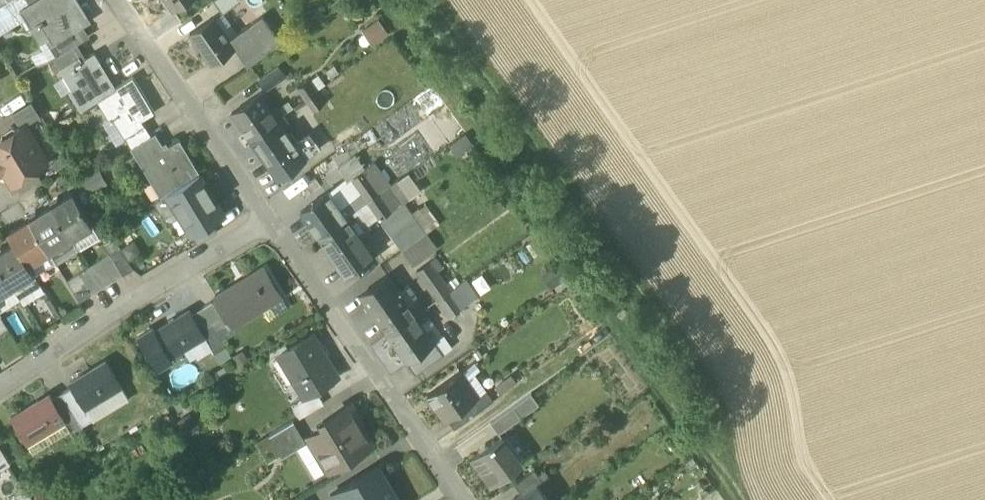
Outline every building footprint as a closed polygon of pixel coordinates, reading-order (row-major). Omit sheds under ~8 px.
[(52,42),(77,27),(74,23),(88,15),(79,0),(33,0),(20,8),(32,27),(39,22),(52,42)] [(174,8),(185,0),(168,0),(174,8)] [(223,9),(236,0),(216,0),(223,9)] [(223,10),(215,16),(230,36),(238,31),(223,10)] [(212,63),(236,46),(230,36),(215,16),(214,14),(190,31),(212,63)] [(238,31),(230,36),(236,46),(248,62),(280,39),(262,14),(238,31)] [(378,17),(362,28),(372,43),(388,31),(378,17)] [(52,42),(58,53),(72,44),(83,38),(77,27),(52,42)] [(78,54),(72,44),(58,53),(53,56),(59,66),(78,54)] [(83,106),(100,96),(116,86),(94,50),(81,58),(79,54),(78,54),(59,66),(83,106)] [(261,80),(267,89),(283,77),(277,69),(261,80)] [(319,73),(310,79),(317,89),(326,83),(319,73)] [(133,76),(116,86),(100,96),(125,136),(144,124),(140,118),(153,110),(133,76)] [(297,85),(306,97),(317,89),(310,79),(309,77),(297,85)] [(325,100),(317,89),(306,97),(314,108),(325,100)] [(232,111),(250,136),(283,113),(280,109),(275,113),(270,105),(260,91),(232,111)] [(281,104),(270,105),(275,113),(280,109),(283,113),(293,106),(289,99),(281,104)] [(250,136),(267,161),(295,142),(294,141),(280,120),(285,116),(283,113),(250,136)] [(125,136),(131,145),(150,133),(144,124),(125,136)] [(12,183),(46,163),(24,126),(17,130),(13,128),(3,133),(4,138),(0,140),(0,170),(1,172),(4,170),(12,183)] [(310,129),(294,141),(295,142),(267,161),(277,176),(321,145),(310,129)] [(155,131),(150,133),(131,145),(130,146),(137,156),(161,141),(155,131)] [(465,132),(449,143),(457,155),(473,143),(465,132)] [(161,195),(167,191),(200,172),(179,137),(164,146),(161,141),(137,156),(161,195)] [(346,176),(348,179),(352,176),(364,168),(367,166),(356,149),(337,163),(346,176)] [(367,166),(364,168),(381,191),(391,184),(375,160),(367,166)] [(368,200),(381,191),(364,168),(352,176),(368,200)] [(221,207),(200,172),(167,191),(180,212),(191,230),(211,218),(208,214),(221,207)] [(408,172),(391,184),(403,201),(421,189),(408,172)] [(328,189),(329,191),(344,212),(349,208),(352,211),(368,200),(352,176),(348,179),(346,176),(328,189)] [(403,201),(391,184),(381,191),(368,200),(380,217),(403,201)] [(167,191),(161,195),(155,199),(165,215),(171,217),(180,212),(167,191)] [(301,210),(318,235),(352,211),(349,208),(344,212),(329,191),(301,210)] [(72,193),(51,206),(70,238),(92,225),(72,193)] [(358,233),(380,217),(368,200),(352,211),(354,214),(348,218),(358,233)] [(380,217),(395,239),(418,223),(411,213),(403,201),(380,217)] [(426,203),(411,213),(418,223),(425,233),(425,234),(427,232),(440,223),(426,203)] [(70,238),(51,206),(29,219),(49,251),(70,238)] [(318,235),(336,260),(363,240),(358,233),(348,218),(354,214),(352,211),(318,235)] [(191,230),(198,241),(217,229),(211,218),(191,230)] [(14,242),(28,264),(45,254),(49,251),(29,219),(8,232),(14,242)] [(425,233),(418,223),(395,239),(402,249),(425,233)] [(425,234),(401,250),(413,266),(438,248),(427,232),(425,234)] [(374,255),(363,240),(336,260),(346,274),(374,255)] [(14,242),(0,251),(0,267),(13,287),(34,274),(28,264),(14,242)] [(120,248),(110,255),(123,276),(133,270),(120,248)] [(51,265),(45,254),(28,264),(34,274),(34,275),(51,265)] [(110,255),(100,261),(113,282),(123,276),(110,255)] [(429,261),(437,272),(444,267),(436,256),(429,261)] [(100,261),(90,267),(102,288),(113,282),(100,261)] [(437,298),(449,290),(437,272),(429,261),(417,270),(437,298)] [(555,265),(542,274),(552,289),(565,280),(555,265)] [(0,267),(0,295),(13,287),(0,267)] [(90,267),(79,273),(92,294),(102,288),(90,267)] [(214,294),(233,325),(282,295),(266,268),(240,283),(238,280),(214,294)] [(79,273),(69,279),(82,301),(92,294),(79,273)] [(360,294),(370,308),(398,289),(388,275),(360,294)] [(464,279),(458,284),(466,295),(462,298),(468,305),(479,298),(465,279),(464,279)] [(408,283),(398,290),(413,310),(418,307),(421,310),(423,309),(425,307),(408,283)] [(462,307),(468,305),(462,298),(466,295),(458,284),(449,290),(462,307)] [(370,308),(388,333),(421,310),(418,307),(413,310),(398,290),(398,289),(370,308)] [(449,316),(462,307),(449,290),(437,298),(449,316)] [(212,300),(202,306),(215,328),(225,322),(212,300)] [(205,334),(215,328),(202,306),(192,313),(205,334)] [(190,309),(155,330),(154,331),(169,356),(170,355),(184,347),(205,334),(192,313),(190,309)] [(388,333),(405,359),(433,339),(420,322),(428,317),(423,309),(421,310),(388,333)] [(172,358),(170,355),(169,356),(154,331),(155,330),(153,327),(139,336),(158,367),(172,358)] [(280,352),(304,393),(315,386),(336,374),(312,333),(280,352)] [(212,346),(205,334),(184,347),(189,355),(192,353),(198,354),(212,346)] [(442,353),(433,339),(405,359),(415,372),(442,353)] [(474,359),(462,368),(468,376),(476,371),(479,368),(474,359)] [(73,385),(85,406),(120,385),(105,360),(70,381),(73,385)] [(428,392),(446,417),(449,415),(468,402),(478,395),(477,394),(465,378),(468,376),(462,368),(428,392)] [(468,376),(465,378),(477,394),(487,387),(476,371),(468,376)] [(495,386),(501,395),(517,383),(511,374),(495,386)] [(73,385),(62,392),(75,413),(81,424),(92,417),(85,406),(73,385)] [(128,398),(120,385),(85,406),(92,417),(93,419),(128,398)] [(291,400),(300,415),(324,401),(315,386),(304,393),(291,400)] [(478,395),(468,402),(475,412),(495,398),(487,387),(477,394),(478,395)] [(65,420),(75,413),(62,392),(51,398),(65,420)] [(490,421),(498,432),(539,403),(532,392),(490,421)] [(11,417),(27,443),(64,420),(65,420),(51,398),(49,394),(11,417)] [(457,425),(475,412),(468,402),(449,415),(457,425)] [(321,451),(330,466),(370,442),(348,404),(323,419),(326,424),(309,434),(320,452),(321,451)] [(70,430),(72,433),(82,426),(81,424),(75,413),(65,420),(64,420),(69,429),(70,430)] [(269,433),(282,454),(306,440),(293,419),(269,433)] [(69,429),(64,420),(27,443),(33,453),(67,431),(69,429)] [(472,455),(491,484),(520,464),(501,435),(472,455)] [(9,463),(0,448),(0,469),(9,463)] [(378,464),(330,493),(334,499),(400,499),(378,464)] [(514,482),(522,493),(536,482),(537,483),(542,480),(534,469),(514,482)] [(537,483),(536,482),(522,493),(511,499),(548,499),(537,483)] [(26,489),(16,495),(19,499),(32,499),(26,489)]
